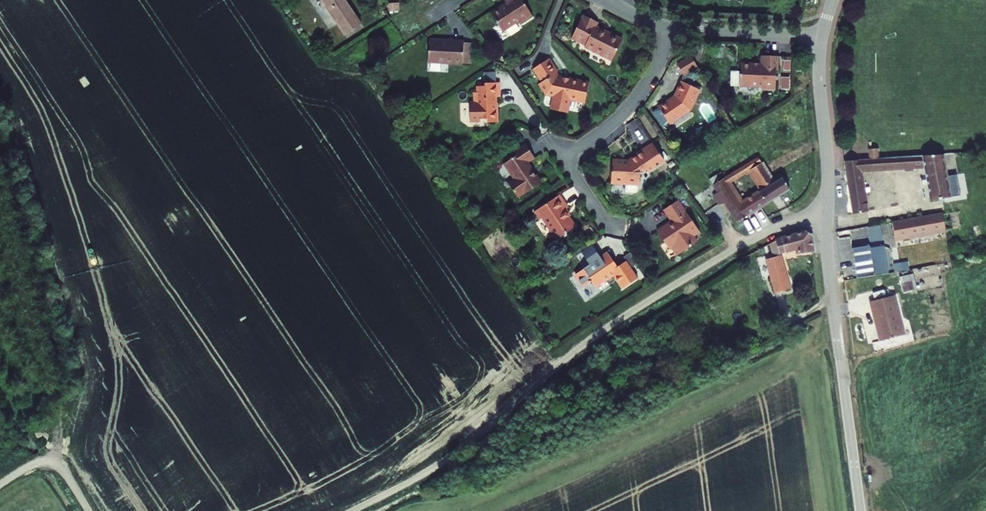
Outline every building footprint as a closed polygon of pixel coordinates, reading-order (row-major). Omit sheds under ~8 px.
[(348,37),(365,26),(348,0),(324,0),(348,37)] [(531,0),(519,0),(515,3),(517,6),(512,9),(511,7),(500,14),(512,33),(527,23),(530,27),(543,18),(531,0)] [(621,63),(631,43),(604,29),(607,24),(593,17),(591,21),(590,20),(580,40),(594,47),(593,49),(621,63)] [(365,26),(348,37),(350,40),(367,29),(365,26)] [(448,40),(438,39),(436,63),(471,66),(471,65),(479,65),(479,60),(472,59),(473,43),(473,42),(464,41),(463,45),(451,44),(448,40)] [(480,44),(473,43),(472,59),(479,60),(480,44)] [(767,86),(780,87),(781,67),(782,67),(783,52),(766,51),(766,61),(762,61),(762,62),(757,62),(757,61),(744,61),(743,83),(765,84),(767,86)] [(676,65),(683,77),(697,69),(691,58),(676,65)] [(566,75),(557,62),(541,72),(549,85),(545,88),(552,99),(559,100),(556,111),(558,115),(569,118),(573,115),(576,105),(590,108),(595,89),(588,87),(588,86),(566,80),(564,76),(566,75)] [(704,90),(688,82),(680,99),(665,109),(676,125),(696,113),(700,103),(698,102),(704,90)] [(495,121),(495,125),(507,126),(508,112),(506,112),(507,100),(511,100),(512,86),(498,85),(497,88),(489,87),(489,93),(485,93),(484,105),(487,105),(486,120),(495,121)] [(670,162),(657,143),(641,154),(642,157),(634,162),(617,161),(616,184),(630,184),(630,187),(644,188),(645,174),(651,170),(653,173),(670,162)] [(539,162),(530,147),(517,155),(520,159),(508,167),(518,183),(512,187),(521,201),(527,197),(528,198),(545,187),(531,166),(539,162)] [(869,149),(869,159),(879,158),(878,148),(869,149)] [(869,159),(845,160),(852,214),(868,212),(861,171),(923,166),(930,202),(950,198),(951,201),(958,199),(958,196),(965,195),(963,187),(950,189),(943,154),(879,158),(869,159)] [(759,156),(725,177),(713,185),(717,192),(725,204),(730,212),(737,223),(790,190),(783,178),(776,183),(759,156)] [(709,179),(713,185),(725,177),(721,171),(709,179)] [(563,199),(537,216),(542,224),(545,222),(559,244),(578,232),(567,215),(571,213),(563,199)] [(686,220),(677,207),(664,216),(674,231),(670,233),(669,231),(657,239),(665,250),(670,246),(675,253),(672,254),(678,263),(697,250),(693,244),(700,239),(687,220),(686,220)] [(968,210),(958,213),(961,228),(970,227),(968,210)] [(942,213),(891,221),(894,241),(945,231),(943,215),(942,213)] [(958,213),(943,215),(945,231),(961,228),(958,213)] [(763,241),(766,251),(791,245),(793,250),(807,247),(805,232),(800,228),(771,236),(763,241)] [(952,244),(957,242),(956,237),(962,235),(961,231),(950,234),(952,244)] [(850,247),(854,276),(887,271),(883,246),(869,248),(868,244),(850,247)] [(670,246),(665,250),(669,256),(672,254),(675,253),(670,246)] [(766,254),(776,289),(786,286),(776,251),(766,254)] [(586,274),(577,280),(582,289),(589,290),(592,288),(595,291),(599,292),(607,287),(610,290),(618,285),(625,296),(640,286),(634,276),(628,267),(619,273),(610,258),(592,270),(591,275),(586,274)] [(632,259),(626,263),(628,267),(634,276),(641,272),(632,259)] [(901,283),(903,287),(904,292),(917,288),(917,286),(915,280),(915,279),(901,283)] [(871,300),(881,342),(904,336),(910,334),(907,322),(901,324),(893,295),(871,300)]
